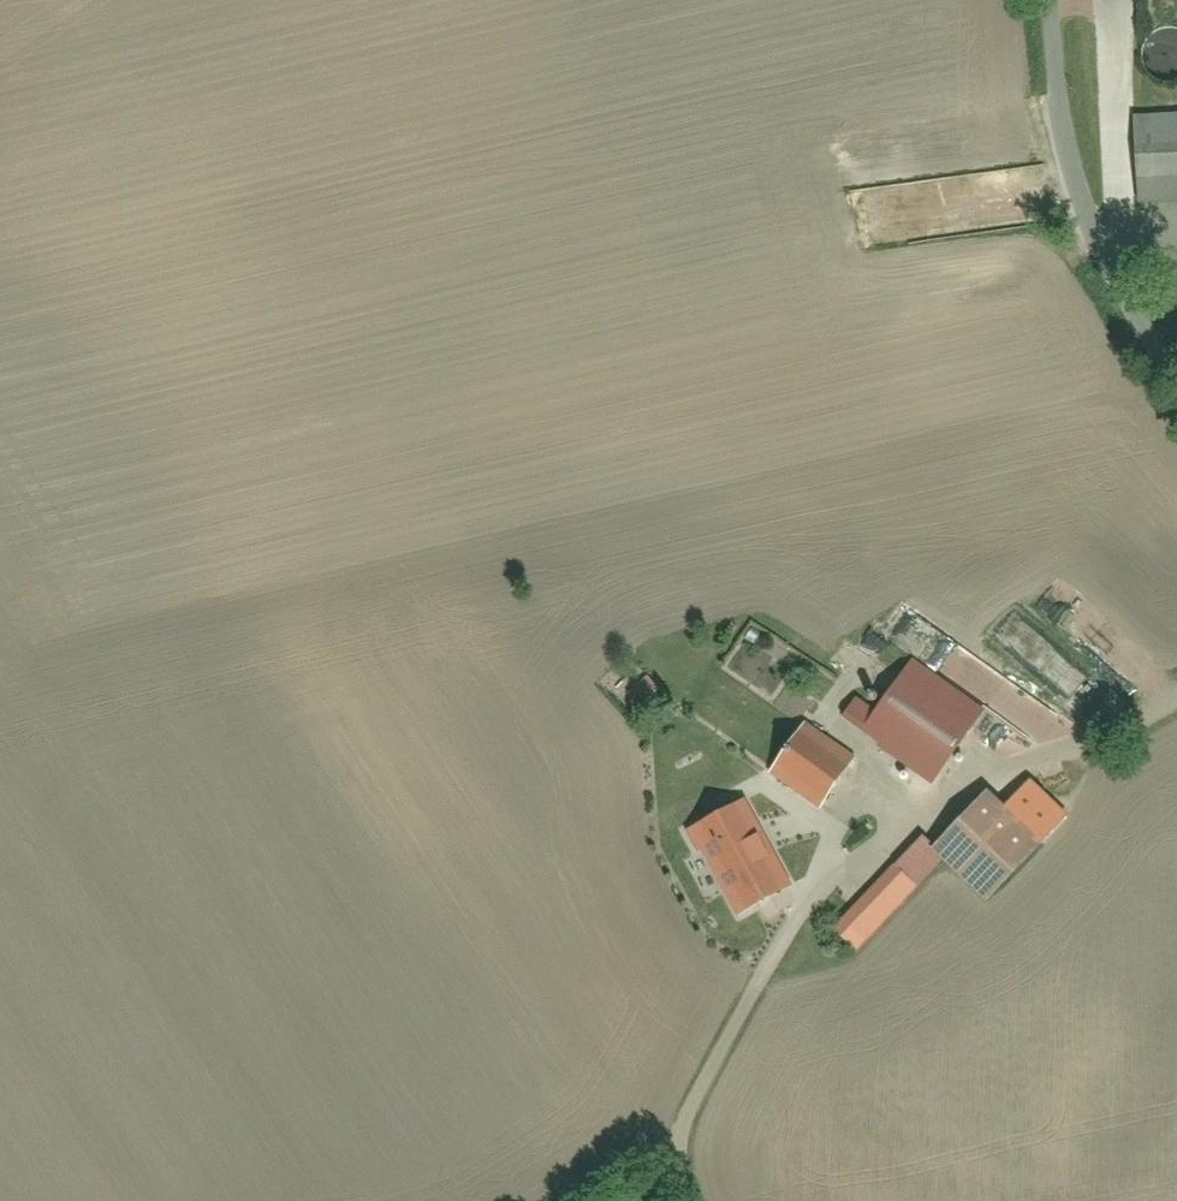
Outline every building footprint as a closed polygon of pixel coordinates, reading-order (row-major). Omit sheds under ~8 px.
[(1134,74),(1144,89),(1165,100),(1176,98),(1176,24),(1166,22),(1146,31),(1133,50),(1134,74)] [(1150,185),(1176,183),(1176,115),(1144,118),(1150,185)] [(918,665),(875,726),(950,779),(994,718),(918,665)] [(806,723),(771,773),(820,808),(856,757),(806,723)] [(996,799),(936,855),(989,912),(1049,856),(996,799)] [(788,886),(744,801),(688,830),(698,849),(706,845),(740,911),(788,886)]
